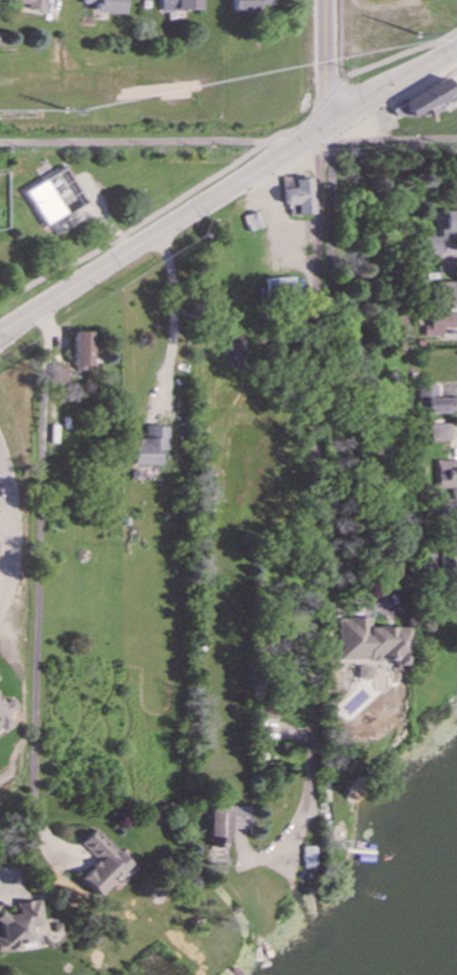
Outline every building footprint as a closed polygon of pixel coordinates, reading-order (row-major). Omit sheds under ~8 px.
[(26,3),(25,9),(43,12),(45,0),(6,0),(26,3)] [(94,13),(122,14),(122,0),(81,0),(81,3),(94,4),(94,13)] [(199,0),(161,0),(161,12),(199,11),(199,0)] [(231,13),(256,12),(256,5),(272,5),(272,0),(231,0),(231,13)] [(407,118),(425,111),(426,114),(455,102),(447,80),(399,99),(407,118)] [(43,227),(86,205),(67,168),(24,189),(43,227)] [(283,206),(289,205),(290,215),(311,214),(309,176),(282,177),(283,206)] [(265,294),(293,292),(292,277),(264,279),(265,294)] [(437,282),(437,305),(456,304),(456,282),(437,282)] [(428,314),(429,335),(441,335),(441,329),(456,328),(456,314),(428,314)] [(90,332),(72,332),(72,366),(89,367),(90,332)] [(66,384),(66,367),(50,366),(50,384),(66,384)] [(417,385),(417,414),(456,413),(456,398),(436,399),(436,384),(417,385)] [(450,442),(449,423),(428,424),(429,443),(450,442)] [(167,427),(144,426),(143,440),(129,440),(129,465),(157,465),(157,450),(167,450),(167,427)] [(435,461),(435,489),(449,488),(449,497),(437,497),(438,512),(456,512),(456,460),(435,461)] [(433,568),(434,552),(422,552),(422,568),(433,568)] [(456,572),(455,554),(440,556),(442,574),(456,572)] [(404,628),(366,628),(366,618),(334,619),(335,661),(392,660),(392,666),(405,666),(404,628)] [(0,703),(0,721),(2,720),(1,717),(14,707),(9,700),(1,705),(0,703)] [(208,846),(229,847),(229,829),(248,829),(249,808),(209,807),(208,846)] [(129,864),(93,829),(79,843),(96,861),(79,879),(97,897),(129,864)] [(315,846),(302,847),(303,867),(316,867),(315,846)] [(38,900),(14,903),(16,913),(0,915),(0,952),(18,950),(16,941),(30,939),(28,928),(41,926),(38,900)]
